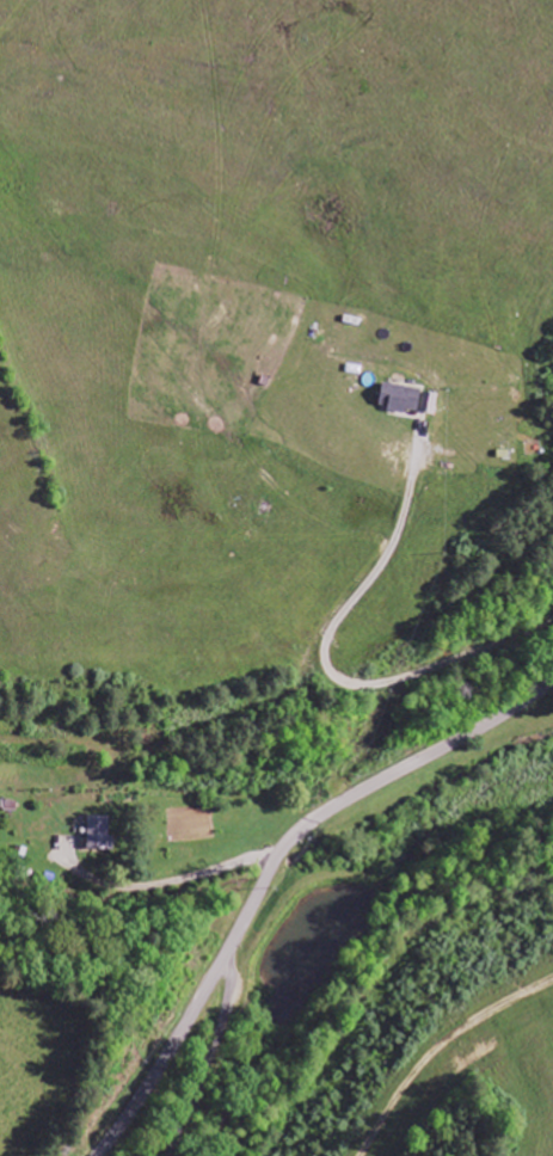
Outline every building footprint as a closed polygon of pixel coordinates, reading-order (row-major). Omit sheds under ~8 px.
[(382,408),(437,414),(439,391),(384,385),(382,408)] [(111,817),(90,817),(89,850),(115,850),(115,838),(111,837),(111,817)]
